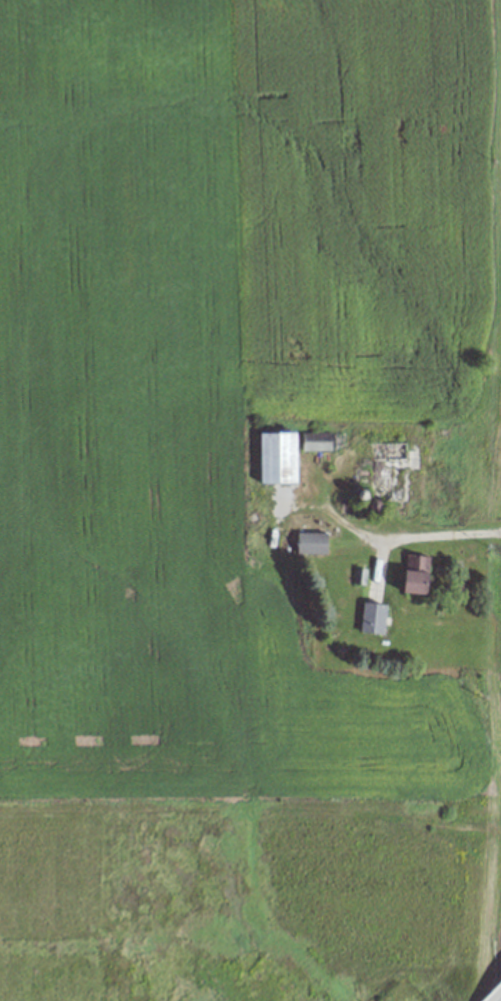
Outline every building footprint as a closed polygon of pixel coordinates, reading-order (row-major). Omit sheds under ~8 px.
[(299,485),(299,434),(261,434),(261,485),(299,485)] [(304,451),(334,451),(334,434),(304,434),(304,451)] [(411,444),(373,443),(373,502),(410,502),(411,444)] [(327,554),(328,533),(297,533),(296,554),(327,554)] [(404,594),(431,595),(432,556),(405,555),(404,594)] [(362,633),(386,635),(388,605),(364,603),(362,633)]
